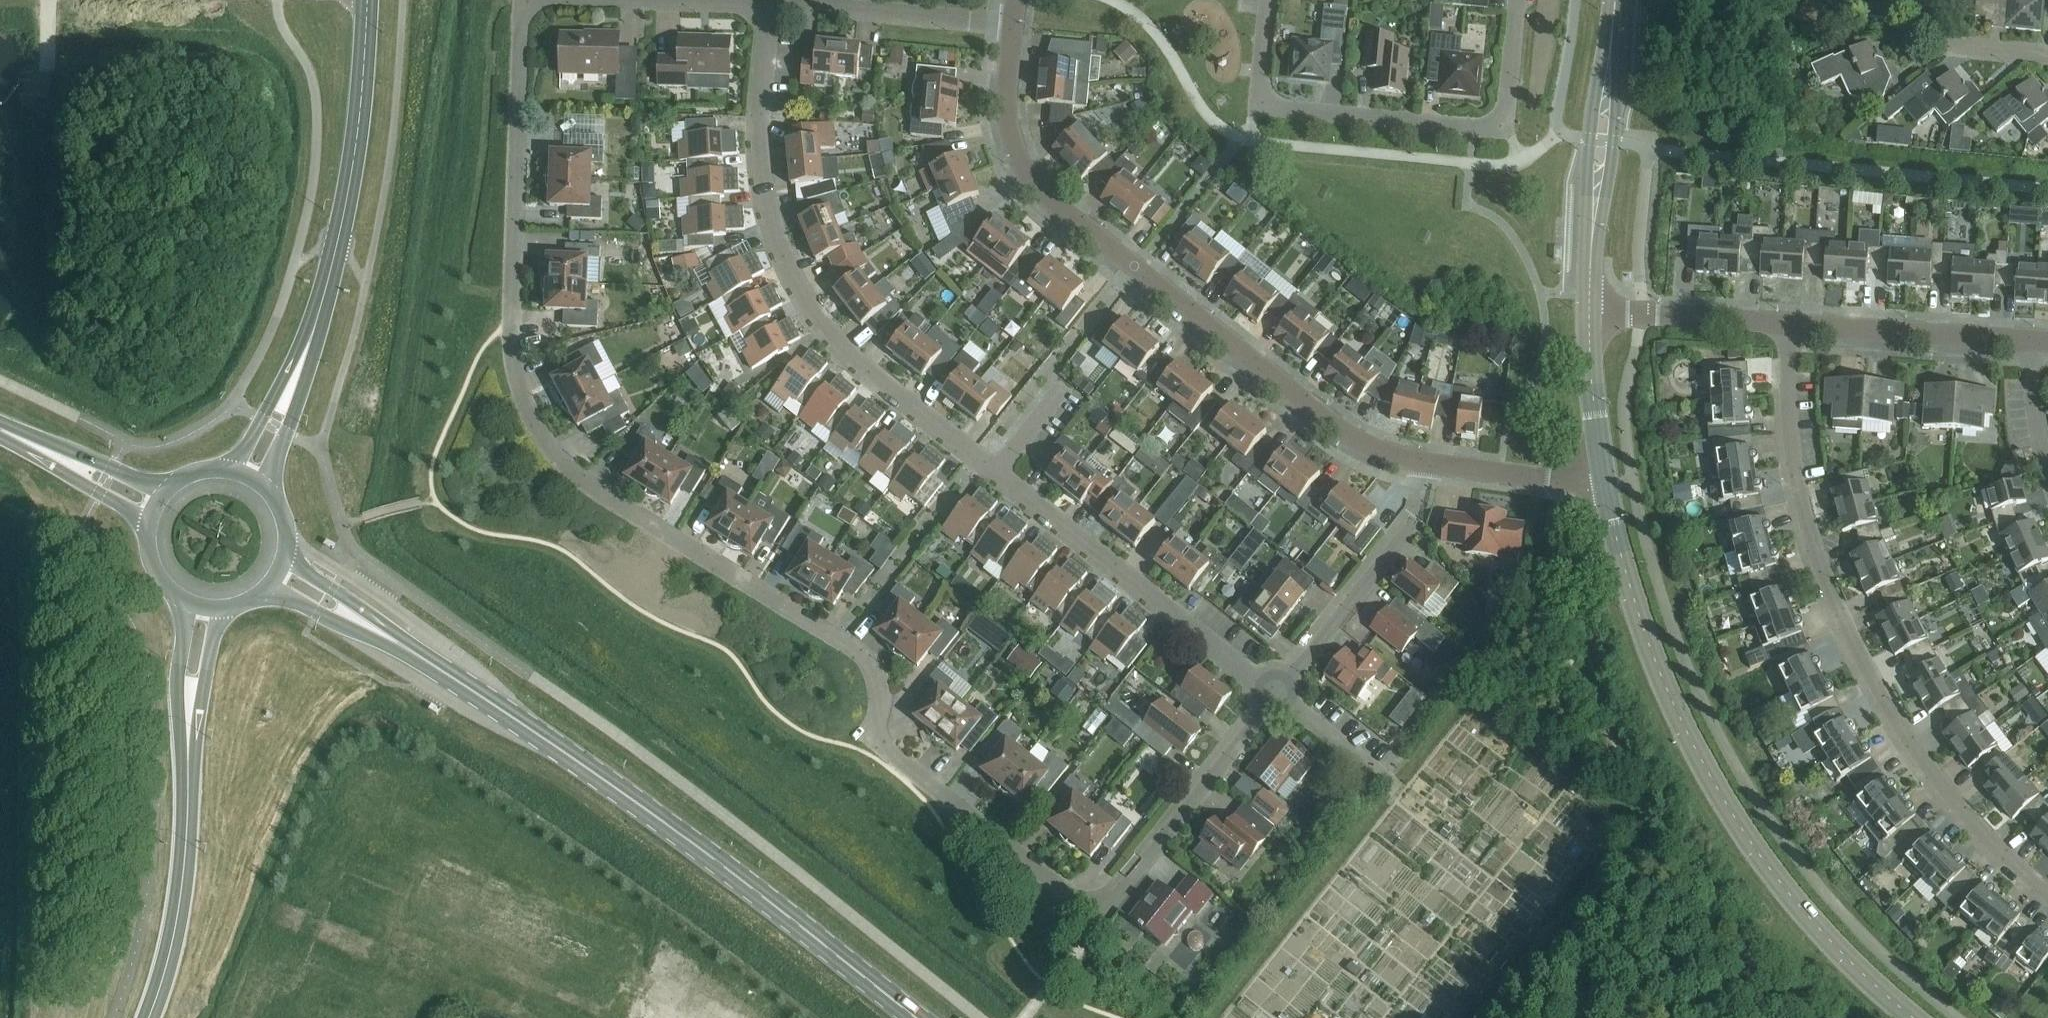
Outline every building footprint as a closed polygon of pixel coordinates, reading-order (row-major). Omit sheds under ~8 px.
[(1334,6),(1324,5),(1321,44),(1294,41),(1290,78),(1327,82),(1329,66),(1341,67),(1347,0),(1334,0),(1334,6)] [(1435,4),(1490,10),(1491,0),(1435,0),(1435,4)] [(1988,26),(2040,31),(2043,0),(1976,0),(1975,16),(1986,17),(1986,21),(1988,21),(1988,26)] [(636,101),(637,48),(618,47),(619,34),(596,34),(596,36),(587,36),(587,35),(561,35),(560,73),(616,74),(616,100),(636,101)] [(700,36),(680,36),(679,57),(659,56),(658,86),(686,87),(687,74),(729,75),(730,38),(726,37),(724,35),(716,35),(713,37),(708,37),(708,40),(700,40),(700,36)] [(1405,94),(1409,52),(1392,51),(1394,37),(1367,35),(1364,64),(1376,66),(1373,91),(1405,94)] [(1426,82),(1440,84),(1439,93),(1477,97),(1480,59),(1460,57),(1462,38),(1431,35),(1426,82)] [(1039,82),(1088,86),(1092,44),(1057,41),(1055,62),(1041,61),(1039,82)] [(826,76),(835,77),(839,44),(816,42),(815,55),(803,54),(800,87),(825,89),(826,76)] [(1126,42),(1116,50),(1127,62),(1136,54),(1126,42)] [(839,44),(835,77),(857,79),(858,70),(870,71),(873,47),(839,44)] [(1870,59),(1864,44),(1833,58),(1833,56),(1811,66),(1820,87),(1840,77),(1849,97),(1879,108),(1884,94),(1879,83),(1890,78),(1884,65),(1882,66),(1880,62),(1870,59)] [(891,46),(890,60),(903,61),(904,47),(891,46)] [(947,62),(948,51),(939,50),(938,61),(947,62)] [(912,101),(957,105),(959,83),(948,82),(949,70),(917,67),(916,80),(914,83),(913,86),(912,93),(913,97),(914,100),(913,100),(912,101)] [(1934,86),(1925,75),(1880,111),(1888,121),(1903,108),(1917,126),(1935,111),(1948,128),(1983,99),(1974,88),(1972,90),(1969,87),(1959,86),(1949,73),(1934,86)] [(2027,136),(2040,126),(2047,119),(2047,95),(2038,94),(2028,81),(2002,102),(2001,100),(1982,116),(1997,133),(2014,119),(2027,136)] [(1051,104),(1049,124),(1072,117),(1073,106),(1086,108),(1088,86),(1039,82),(1037,103),(1051,104)] [(1136,117),(1150,110),(1144,99),(1130,107),(1136,117)] [(910,135),(916,136),(941,138),(942,126),(955,127),(957,105),(912,101),(912,102),(914,102),(912,105),(911,109),(910,116),(911,119),(912,122),(910,135)] [(862,123),(874,123),(875,111),(863,110),(862,123)] [(1093,141),(1072,117),(1049,124),(1063,139),(1052,149),(1066,165),(1093,141)] [(680,161),(688,161),(688,160),(718,159),(722,159),(722,155),(737,154),(736,132),(717,133),(716,120),(686,122),(687,142),(679,143),(680,161)] [(789,163),(821,160),(820,150),(835,149),(833,124),(793,127),(794,140),(787,141),(789,163)] [(2027,136),(2027,137),(2035,147),(2047,136),(2040,126),(2027,136)] [(546,179),(586,181),(587,163),(603,164),(604,138),(574,137),(573,153),(551,152),(551,166),(550,168),(548,171),(547,175),(546,179)] [(866,143),(868,155),(880,154),(878,141),(866,143)] [(1093,141),(1066,165),(1081,180),(1091,171),(1099,181),(1114,164),(1093,141)] [(932,191),(970,175),(961,154),(952,158),(947,146),(951,145),(950,144),(922,150),(930,168),(918,173),(927,193),(932,191)] [(1143,151),(1135,144),(1129,152),(1137,158),(1143,151)] [(880,154),(868,157),(870,165),(882,162),(880,154)] [(682,199),(690,199),(690,198),(720,197),(724,197),(724,193),(739,192),(738,170),(719,171),(718,159),(688,160),(688,161),(689,180),(681,181),(682,199)] [(791,186),(795,185),(803,184),(804,201),(837,192),(836,181),(823,182),(821,160),(789,163),(791,186)] [(655,184),(654,164),(642,164),(643,184),(655,184)] [(1101,199),(1117,213),(1140,184),(1114,164),(1099,181),(1109,188),(1101,199)] [(903,188),(914,184),(907,165),(896,169),(903,188)] [(951,235),(978,213),(971,198),(979,195),(970,175),(932,191),(951,235)] [(586,198),(586,181),(546,179),(546,181),(547,185),(548,189),(550,193),(549,206),(571,207),(571,219),(597,220),(598,198),(586,198)] [(1165,204),(1140,184),(1117,213),(1134,226),(1143,215),(1151,222),(1165,204)] [(656,199),(655,185),(643,186),(644,200),(656,199)] [(1671,197),(1673,198),(1686,199),(1687,186),(1674,185),(1672,185),(1671,197)] [(1231,195),(1232,200),(1240,206),(1248,196),(1237,188),(1231,195)] [(837,192),(804,201),(810,215),(799,220),(808,240),(837,228),(833,217),(844,212),(837,192)] [(690,198),(690,199),(691,218),(683,219),(684,237),(688,237),(689,249),(713,248),(712,236),(726,235),(726,231),(744,230),(743,208),(721,209),(720,197),(690,198)] [(659,201),(646,202),(647,220),(660,220),(659,201)] [(1873,206),(1872,214),(1880,215),(1881,207),(1873,206)] [(990,223),(978,213),(951,235),(969,249),(966,252),(984,266),(1012,231),(995,217),(990,223)] [(647,223),(639,216),(630,226),(638,233),(647,223)] [(1190,270),(1213,242),(1196,229),(1201,223),(1192,216),(1174,240),(1182,246),(1173,257),(1190,270)] [(1738,217),(1737,227),(1751,228),(1752,217),(1738,217)] [(2010,218),(2010,233),(2022,233),(2023,219),(2010,218)] [(1688,227),(1687,236),(1686,258),(1697,258),(1696,272),(1717,274),(1719,238),(1720,229),(1688,227)] [(1749,262),(1752,228),(1751,228),(1737,227),(1732,227),(1732,239),(1719,238),(1717,274),(1738,275),(1739,261),(1749,262)] [(816,261),(828,256),(834,271),(861,255),(852,233),(841,238),(837,228),(808,240),(816,261)] [(1759,277),(1780,278),(1783,242),(1771,241),(1771,229),(1752,228),(1749,262),(1760,263),(1759,277)] [(1854,247),(1847,246),(1844,282),(1865,284),(1866,270),(1877,271),(1878,249),(1879,232),(1855,230),(1854,247)] [(984,266),(1011,287),(1036,256),(1027,249),(1030,244),(1012,231),(984,266)] [(1783,242),(1780,278),(1802,280),(1802,266),(1813,266),(1816,232),(1796,231),(1795,243),(1783,242)] [(594,241),(594,232),(580,232),(580,241),(594,241)] [(1816,232),(1813,266),(1824,267),(1823,281),(1844,282),(1847,246),(1834,246),(1835,234),(1816,232)] [(1215,273),(1224,279),(1238,262),(1213,242),(1190,270),(1207,284),(1215,273)] [(1910,251),(1908,287),(1929,288),(1930,274),(1941,275),(1942,253),(1943,253),(1943,245),(1931,244),(1931,252),(1910,251)] [(542,283),(587,285),(599,285),(600,246),(570,245),(570,257),(548,256),(547,270),(546,272),(544,275),(543,279),(542,283)] [(1878,249),(1877,271),(1888,271),(1887,285),(1908,287),(1910,251),(1878,249)] [(716,302),(723,299),(722,298),(749,284),(753,282),(751,279),(764,271),(754,252),(737,261),(731,250),(704,264),(714,282),(707,286),(716,302)] [(1971,299),(1974,263),(1953,262),(1954,254),(1943,253),(1942,253),(1941,275),(1951,276),(1950,298),(1971,299)] [(911,262),(916,269),(927,260),(922,254),(911,262)] [(1974,263),(1971,299),(1992,300),(1993,286),(2004,287),(2005,265),(2006,254),(1993,254),(1992,264),(1974,263)] [(694,255),(671,260),(674,272),(697,267),(694,255)] [(861,255),(834,271),(844,283),(834,291),(847,309),(873,289),(866,281),(876,273),(861,255)] [(1045,300),(1066,273),(1049,259),(1045,264),(1036,256),(1011,287),(1026,299),(1036,292),(1045,300)] [(1240,310),(1263,282),(1238,262),(1224,279),(1232,286),(1224,297),(1240,310)] [(2035,303),(2047,304),(2047,263),(2047,268),(2037,267),(2035,303)] [(2005,265),(2004,287),(2015,288),(2014,302),(2035,303),(2037,267),(2005,265)] [(1084,287),(1066,273),(1045,300),(1062,313),(1055,322),(1065,330),(1085,304),(1076,297),(1084,287)] [(671,296),(686,291),(681,278),(666,283),(671,296)] [(885,280),(873,289),(847,309),(861,326),(871,319),(881,332),(902,310),(891,296),(895,292),(885,280)] [(1274,319),(1288,302),(1263,282),(1240,310),(1257,323),(1266,312),(1274,319)] [(586,302),(587,285),(542,283),(542,285),(543,289),(544,293),(546,297),(546,310),(568,311),(567,327),(597,328),(598,302),(586,302)] [(722,298),(723,299),(732,316),(725,319),(734,336),(741,332),(740,332),(767,317),(767,318),(771,316),(768,312),(782,305),(772,285),(755,294),(749,284),(722,298)] [(1363,286),(1355,296),(1364,303),(1371,293),(1363,286)] [(977,310),(987,318),(1003,297),(993,289),(977,310)] [(1289,303),(1288,302),(1274,319),(1282,326),(1274,337),(1290,350),(1313,322),(1319,314),(1295,294),(1289,303)] [(1386,302),(1376,294),(1368,304),(1378,312),(1386,302)] [(887,351),(905,365),(924,340),(916,333),(924,323),(916,316),(910,323),(900,315),(885,334),(895,341),(887,351)] [(773,328),(767,318),(767,317),(740,332),(741,332),(750,349),(743,353),(752,369),(788,349),(786,346),(800,338),(789,319),(773,328)] [(682,326),(689,337),(700,331),(694,319),(682,326)] [(1121,360),(1142,333),(1124,319),(1116,329),(1107,322),(1091,342),(1101,350),(1104,346),(1121,360)] [(991,340),(1000,329),(988,320),(979,330),(991,340)] [(1324,359),(1338,342),(1313,322),(1290,350),(1307,363),(1316,352),(1324,359)] [(1415,326),(1411,340),(1432,346),(1436,332),(1415,326)] [(1434,344),(1446,347),(1450,335),(1438,332),(1434,344)] [(1145,384),(1161,364),(1151,357),(1159,347),(1142,333),(1121,360),(1138,373),(1135,377),(1145,384)] [(942,353),(924,340),(905,365),(922,379),(930,369),(939,376),(957,354),(947,347),(942,353)] [(677,354),(684,356),(691,353),(685,341),(673,347),(677,354)] [(1016,354),(1022,347),(1015,341),(1010,349),(1016,354)] [(1341,390),(1363,362),(1338,342),(1324,359),(1333,366),(1324,377),(1341,390)] [(561,405),(600,384),(592,369),(603,364),(593,344),(566,358),(572,369),(552,379),(559,391),(558,393),(559,397),(559,401),(561,405)] [(1656,345),(1655,355),(1665,355),(1666,345),(1656,345)] [(1491,356),(1501,365),(1507,357),(1497,349),(1491,356)] [(790,398),(806,410),(825,387),(825,386),(816,379),(827,364),(810,350),(800,362),(797,360),(771,392),(786,404),(790,398)] [(942,394),(959,408),(979,383),(972,377),(981,367),(962,352),(942,378),(949,384),(942,394)] [(1174,402),(1195,376),(1178,362),(1170,372),(1161,364),(1145,384),(1154,392),(1157,388),(1174,402)] [(1378,402),(1388,381),(1393,372),(1383,363),(1374,364),(1371,368),(1363,362),(1341,390),(1357,403),(1366,392),(1378,402)] [(1710,379),(1711,402),(1747,400),(1746,391),(1748,391),(1749,390),(1750,389),(1751,388),(1751,387),(1751,386),(1751,385),(1751,384),(1750,383),(1749,382),(1748,381),(1747,381),(1746,381),(1746,376),(1743,376),(1742,364),(1747,364),(1747,363),(1704,365),(1705,379),(1710,379)] [(686,375),(694,384),(704,375),(696,366),(686,375)] [(853,412),(844,405),(856,390),(838,376),(829,388),(825,385),(825,386),(825,387),(806,410),(799,418),(814,430),(819,424),(834,436),(853,412)] [(1195,376),(1174,402),(1167,411),(1193,433),(1217,403),(1208,396),(1213,390),(1195,376)] [(1861,431),(1862,423),(1865,378),(1853,378),(1852,382),(1826,381),(1824,405),(1834,405),(1832,429),(1861,431)] [(1891,425),(1893,399),(1902,400),(1903,386),(1877,384),(1877,379),(1865,378),(1862,423),(1891,425)] [(1095,388),(1084,380),(1078,388),(1089,396),(1095,388)] [(1390,419),(1410,424),(1419,389),(1388,381),(1378,402),(1393,405),(1390,419)] [(987,389),(979,383),(959,408),(977,422),(987,409),(996,417),(1012,397),(993,382),(987,389)] [(1434,416),(1446,419),(1452,387),(1433,382),(1430,392),(1419,389),(1410,424),(1431,429),(1434,416)] [(741,391),(730,383),(722,394),(733,402),(741,391)] [(607,398),(600,384),(561,405),(562,407),(565,410),(568,413),(571,415),(577,427),(580,425),(585,436),(629,413),(618,392),(607,398)] [(1953,429),(1955,384),(1943,384),(1943,388),(1926,387),(1923,427),(1953,429)] [(1955,384),(1953,429),(1982,431),(1983,415),(1992,416),(1994,392),(1967,390),(1968,385),(1955,384)] [(1452,387),(1446,419),(1457,420),(1456,434),(1477,437),(1478,431),(1482,430),(1483,422),(1480,420),(1482,402),(1473,400),(1474,391),(1452,387)] [(883,436),(873,428),(885,413),(868,400),(858,412),(855,409),(853,412),(834,436),(829,442),(844,453),(848,447),(864,459),(864,460),(883,436)] [(1751,411),(1750,410),(1748,409),(1747,409),(1747,400),(1711,402),(1713,425),(1707,426),(1708,441),(1712,441),(1712,440),(1746,437),(1745,425),(1748,425),(1748,419),(1749,419),(1750,419),(1751,419),(1751,418),(1752,417),(1753,416),(1753,415),(1753,414),(1753,413),(1752,412),(1751,411)] [(1210,431),(1228,445),(1249,418),(1231,404),(1219,420),(1213,416),(1207,425),(1212,429),(1210,431)] [(1894,404),(1893,418),(1905,419),(1906,404),(1894,404)] [(1106,438),(1116,425),(1106,417),(1095,430),(1106,438)] [(1249,418),(1228,445),(1238,453),(1231,462),(1248,475),(1265,453),(1256,445),(1266,432),(1249,418)] [(767,442),(775,432),(764,423),(756,433),(767,442)] [(878,471),(893,483),(894,483),(913,460),(912,459),(903,452),(915,437),(898,423),(888,435),(885,433),(883,436),(864,460),(864,459),(859,466),(873,477),(878,471)] [(1118,445),(1128,432),(1118,425),(1109,437),(1118,445)] [(642,493),(645,495),(669,457),(655,449),(655,447),(656,446),(656,444),(656,442),(656,440),(655,439),(654,437),(653,436),(651,435),(652,433),(642,426),(623,457),(633,464),(625,477),(636,484),(637,486),(640,490),(642,493)] [(1712,440),(1712,441),(1714,455),(1716,455),(1719,478),(1754,472),(1753,463),(1754,462),(1755,462),(1756,462),(1757,460),(1757,459),(1757,458),(1757,457),(1757,456),(1757,455),(1756,455),(1755,453),(1754,453),(1753,453),(1751,453),(1750,448),(1748,448),(1746,437),(1712,440)] [(1144,465),(1154,453),(1144,445),(1134,458),(1144,465)] [(894,483),(893,483),(888,489),(903,501),(908,495),(924,508),(943,484),(933,476),(945,461),(928,447),(918,459),(914,456),(912,459),(913,460),(894,483)] [(1275,496),(1281,487),(1302,461),(1285,447),(1275,460),(1265,453),(1248,475),(1275,496)] [(2011,453),(2018,477),(2029,474),(2022,450),(2011,453)] [(796,467),(803,459),(794,451),(786,460),(796,467)] [(1046,477),(1063,491),(1083,466),(1066,452),(1046,477)] [(763,460),(775,467),(780,460),(767,453),(763,460)] [(655,498),(659,498),(671,505),(679,491),(690,497),(708,467),(689,456),(683,466),(669,457),(645,495),(648,496),(651,498),(655,498)] [(1093,509),(1098,502),(1113,483),(1103,476),(1106,472),(1089,458),(1083,466),(1063,491),(1081,505),(1084,501),(1093,509)] [(1206,471),(1192,460),(1183,472),(1197,483),(1206,471)] [(1302,461),(1281,487),(1299,501),(1296,504),(1306,512),(1322,492),(1321,492),(1312,485),(1320,475),(1302,461)] [(822,473),(812,466),(805,474),(815,482),(822,473)] [(1757,491),(1758,491),(1759,490),(1760,490),(1761,489),(1761,488),(1762,487),(1762,486),(1762,485),(1761,484),(1760,482),(1759,482),(1758,481),(1757,481),(1756,481),(1754,472),(1719,478),(1723,502),(1730,501),(1732,514),(1757,508),(1755,497),(1758,496),(1757,491)] [(1831,491),(1836,511),(1871,502),(1863,472),(1842,477),(1844,487),(1831,491)] [(750,508),(736,499),(742,489),(724,477),(708,503),(718,509),(707,528),(718,535),(719,537),(721,540),(724,543),(727,546),(750,508)] [(834,485),(824,477),(818,484),(828,493),(834,485)] [(1118,478),(1107,491),(1117,499),(1100,520),(1118,534),(1138,509),(1130,502),(1137,493),(1118,478)] [(1985,490),(1993,521),(1994,524),(2015,517),(2014,515),(2012,506),(2025,502),(2020,481),(1985,490)] [(1689,483),(1671,486),(1674,504),(1692,501),(1689,483)] [(1338,526),(1359,499),(1342,485),(1334,495),(1324,488),(1321,492),(1322,492),(1306,512),(1323,526),(1329,518),(1338,526)] [(1179,486),(1154,517),(1166,527),(1191,496),(1179,486)] [(995,525),(995,524),(986,517),(997,503),(980,489),(970,501),(967,498),(941,531),(956,542),(960,536),(975,548),(976,549),(995,525)] [(1376,513),(1359,499),(1338,526),(1349,534),(1343,542),(1360,556),(1381,530),(1370,521),(1376,513)] [(680,502),(671,519),(680,524),(690,507),(680,502)] [(1858,538),(1858,540),(1879,533),(1871,502),(1836,511),(1842,532),(1855,528),(1858,538)] [(864,518),(869,512),(858,503),(853,509),(864,518)] [(765,517),(750,508),(727,546),(729,547),(733,548),(737,549),(741,549),(752,556),(764,537),(774,543),(790,518),(771,507),(765,517)] [(1735,552),(1770,543),(1767,534),(1768,533),(1769,533),(1770,532),(1771,531),(1771,530),(1771,529),(1771,528),(1771,527),(1770,527),(1770,526),(1769,525),(1767,524),(1765,524),(1764,524),(1763,519),(1760,520),(1757,508),(1732,514),(1726,515),(1735,552)] [(1155,523),(1138,509),(1118,534),(1135,548),(1155,523)] [(1446,514),(1443,542),(1466,545),(1465,553),(1498,558),(1499,550),(1519,552),(1523,525),(1503,522),(1504,514),(1470,509),(1469,522),(1461,521),(1462,516),(1446,514)] [(976,549),(975,548),(971,554),(985,566),(990,560),(1005,572),(1006,572),(1025,549),(1024,548),(1015,541),(1027,526),(1010,512),(1000,524),(997,522),(995,524),(995,525),(976,549)] [(1185,519),(1179,514),(1173,521),(1179,526),(1185,519)] [(1995,527),(2008,555),(2041,540),(2032,521),(2019,527),(2015,518),(2015,517),(1994,524),(1995,527)] [(1173,521),(1172,521),(1167,527),(1176,535),(1182,528),(1179,526),(1173,521)] [(799,585),(800,587),(802,591),(805,594),(808,596),(832,558),(818,549),(824,539),(805,528),(786,558),(796,564),(788,578),(799,585)] [(1891,528),(1879,533),(1858,540),(1859,541),(1862,550),(1850,556),(1858,575),(1891,562),(1883,542),(1894,537),(1891,528)] [(1006,572),(1005,572),(1000,578),(1015,590),(1020,583),(1035,596),(1036,596),(1054,572),(1045,565),(1057,550),(1040,536),(1030,548),(1026,545),(1024,548),(1025,549),(1006,572)] [(876,552),(887,560),(897,546),(886,538),(876,552)] [(1154,563),(1172,577),(1192,552),(1174,538),(1154,563)] [(1294,543),(1287,538),(1282,545),(1288,550),(1294,543)] [(2008,555),(2022,584),(2023,586),(2042,575),(2037,565),(2047,560),(2047,555),(2041,540),(2008,555)] [(1774,561),(1775,561),(1776,561),(1777,560),(1777,559),(1778,558),(1778,557),(1778,556),(1778,555),(1777,553),(1775,552),(1774,551),(1772,552),(1770,543),(1735,552),(1742,576),(1748,574),(1751,586),(1776,578),(1773,567),(1776,567),(1774,561)] [(1200,558),(1192,552),(1172,577),(1189,591),(1198,580),(1207,587),(1229,561),(1210,546),(1200,558)] [(846,567),(832,558),(808,596),(810,597),(814,599),(818,599),(822,599),(833,606),(843,591),(853,598),(874,570),(852,557),(846,567)] [(1329,587),(1336,578),(1327,570),(1328,568),(1313,557),(1305,568),(1329,587)] [(1264,591),(1290,612),(1314,582),(1284,559),(1274,572),(1278,574),(1264,591)] [(1084,596),(1075,588),(1087,574),(1069,560),(1060,572),(1056,569),(1054,572),(1036,596),(1035,596),(1030,602),(1045,613),(1050,607),(1065,619),(1065,620),(1084,596)] [(1883,601),(1903,591),(1891,562),(1858,575),(1865,595),(1878,590),(1882,599),(1883,601)] [(1409,563),(1392,584),(1423,608),(1434,594),(1444,602),(1458,584),(1437,568),(1429,578),(1409,563)] [(942,565),(936,573),(946,581),(952,573),(942,565)] [(2042,575),(2023,586),(2023,587),(2030,598),(2040,614),(2047,609),(2047,584),(2042,576),(2042,575)] [(1789,603),(1789,602),(1790,602),(1790,601),(1791,601),(1792,599),(1792,598),(1792,597),(1791,596),(1791,595),(1790,594),(1788,593),(1787,593),(1786,593),(1785,593),(1783,588),(1780,589),(1776,578),(1751,586),(1756,599),(1750,601),(1759,623),(1759,624),(1792,611),(1789,603)] [(1065,620),(1065,619),(1060,625),(1075,637),(1079,631),(1095,643),(1114,620),(1114,619),(1105,612),(1116,597),(1099,583),(1090,595),(1086,593),(1084,596),(1065,620)] [(893,653),(921,619),(907,608),(915,599),(898,585),(879,609),(889,616),(875,633),(885,642),(886,644),(888,648),(890,651),(893,653)] [(2023,586),(2009,594),(2017,607),(2030,598),(2023,587),(2023,586)] [(985,597),(979,591),(971,601),(977,606),(985,597)] [(1290,612),(1264,591),(1257,600),(1248,592),(1233,610),(1269,639),(1290,612)] [(1885,637),(1918,621),(1903,591),(1883,601),(1888,612),(1876,618),(1885,637)] [(1370,628),(1401,653),(1414,638),(1433,653),(1445,638),(1396,599),(1388,609),(1386,608),(1370,628)] [(1193,615),(1206,627),(1214,618),(1201,606),(1193,615)] [(1095,643),(1090,649),(1104,661),(1109,654),(1128,669),(1147,646),(1134,636),(1146,621),(1129,607),(1119,619),(1116,616),(1114,619),(1114,620),(1095,643)] [(1518,612),(1512,608),(1504,610),(1502,617),(1508,622),(1516,619),(1518,612)] [(2040,614),(2026,623),(2045,651),(2047,649),(2047,609),(2040,614)] [(1795,620),(1792,611),(1759,624),(1759,623),(1753,625),(1767,662),(1779,657),(1778,657),(1802,646),(1798,635),(1801,634),(1799,629),(1800,629),(1800,628),(1801,627),(1802,626),(1802,625),(1802,624),(1802,623),(1802,622),(1801,622),(1801,621),(1799,620),(1798,620),(1798,619),(1796,619),(1795,620)] [(967,629),(980,639),(992,623),(979,614),(967,629)] [(1731,621),(1739,641),(1748,637),(1740,618),(1731,621)] [(903,658),(907,658),(917,667),(931,649),(940,657),(959,633),(942,620),(934,629),(921,619),(893,653),(895,655),(899,657),(903,658)] [(1912,660),(1932,649),(1918,621),(1885,637),(1894,656),(1907,650),(1912,660)] [(1007,639),(995,652),(1014,668),(1026,655),(1007,639)] [(1446,642),(1436,655),(1450,666),(1460,653),(1446,642)] [(2035,643),(2024,648),(2033,666),(2044,661),(2035,643)] [(1821,677),(1817,669),(1818,668),(1819,668),(1819,667),(1820,666),(1820,665),(1820,664),(1820,663),(1819,662),(1818,661),(1817,660),(1816,659),(1815,659),(1814,659),(1812,660),(1810,655),(1807,657),(1802,646),(1778,657),(1779,657),(1784,668),(1779,671),(1790,693),(1821,677)] [(1399,676),(1365,649),(1359,657),(1352,657),(1344,651),(1325,675),(1357,699),(1375,677),(1389,688),(1399,676)] [(1917,696),(1948,677),(1932,649),(1912,660),(1918,670),(1906,678),(1917,696)] [(1997,649),(1986,655),(1991,664),(2002,658),(1997,649)] [(1063,660),(1056,669),(1066,677),(1075,665),(1065,657),(1063,660)] [(1031,679),(1042,664),(1035,658),(1023,673),(1031,679)] [(1170,696),(1199,719),(1207,709),(1214,714),(1231,694),(1199,668),(1183,688),(1179,685),(1170,696)] [(960,703),(947,692),(954,683),(937,670),(918,693),(928,701),(914,718),(925,726),(925,728),(927,732),(930,735),(933,738),(960,703)] [(1830,694),(1831,694),(1831,693),(1832,692),(1833,691),(1833,690),(1833,689),(1832,688),(1832,687),(1831,686),(1830,685),(1829,685),(1827,685),(1826,685),(1825,685),(1821,677),(1790,693),(1801,715),(1806,712),(1812,724),(1835,711),(1829,700),(1832,699),(1830,694)] [(1946,717),(1965,705),(1948,677),(1917,696),(1928,714),(1940,707),(1945,715),(1946,717)] [(1050,693),(1065,705),(1075,693),(1059,681),(1050,693)] [(2021,683),(2008,693),(2016,704),(2029,694),(2021,683)] [(1424,701),(1415,694),(1406,705),(1415,713),(1424,701)] [(1965,705),(1946,717),(1953,726),(1942,735),(1955,752),(1984,730),(1976,720),(1986,712),(1975,697),(1965,705)] [(1104,709),(1132,731),(1141,720),(1113,698),(1104,709)] [(2032,698),(2021,707),(2035,726),(2047,717),(2032,698)] [(1132,731),(1132,732),(1164,757),(1173,745),(1180,751),(1197,730),(1161,702),(1145,722),(1142,719),(1141,720),(1132,731)] [(974,714),(960,703),(933,738),(934,739),(938,741),(942,742),(946,743),(956,751),(960,746),(969,754),(998,718),(981,704),(974,714)] [(1092,736),(1107,718),(1097,710),(1082,729),(1092,736)] [(1758,711),(1749,715),(1754,725),(1763,721),(1758,711)] [(1841,721),(1835,711),(1812,724),(1794,735),(1806,753),(1818,745),(1827,759),(1857,740),(1852,732),(1853,731),(1854,730),(1854,729),(1854,728),(1854,727),(1854,726),(1853,725),(1853,724),(1852,724),(1851,723),(1850,723),(1849,723),(1848,723),(1846,724),(1843,719),(1841,721)] [(2040,728),(2047,738),(2047,721),(2040,728)] [(997,788),(1000,791),(1027,756),(1014,745),(1021,736),(1004,723),(978,755),(988,763),(981,771),(992,779),(992,781),(994,785),(997,788)] [(1984,730),(1955,752),(1967,769),(1979,760),(1986,770),(2003,756),(1984,730)] [(1771,731),(1760,736),(1765,746),(1776,741),(1771,731)] [(1794,735),(1777,744),(1780,750),(1797,740),(1794,735)] [(1276,737),(1248,772),(1274,792),(1287,776),(1298,784),(1311,768),(1300,760),(1302,758),(1276,737)] [(1867,756),(1868,756),(1869,755),(1869,754),(1869,753),(1870,752),(1870,751),(1869,750),(1869,749),(1868,748),(1867,747),(1866,747),(1865,747),(1863,747),(1862,747),(1857,740),(1827,759),(1840,780),(1846,776),(1853,787),(1874,772),(1868,762),(1870,761),(1867,756)] [(1147,749),(1137,762),(1152,774),(1162,761),(1147,749)] [(1041,767),(1027,756),(1000,791),(1001,792),(1005,794),(1009,795),(1013,796),(1023,804),(1034,791),(1043,799),(1068,767),(1051,754),(1041,767)] [(1998,804),(2024,779),(2003,756),(1986,770),(1979,776),(1987,785),(1983,788),(1998,804)] [(1856,801),(1872,820),(1899,798),(1893,791),(1894,790),(1895,790),(1895,789),(1895,788),(1895,787),(1895,786),(1895,785),(1893,783),(1892,782),(1891,782),(1890,782),(1889,782),(1888,783),(1887,783),(1884,779),(1881,781),(1874,772),(1853,787),(1861,797),(1856,801)] [(1064,842),(1067,844),(1094,810),(1081,799),(1088,790),(1071,776),(1049,804),(1059,811),(1048,824),(1059,832),(1059,835),(1061,838),(1064,842)] [(2030,819),(2046,803),(2024,779),(1998,804),(2012,819),(2022,810),(2030,819)] [(1290,812),(1263,791),(1253,804),(1280,825),(1290,812)] [(1848,797),(1839,802),(1846,816),(1856,811),(1848,797)] [(1899,798),(1872,820),(1864,827),(1879,846),(1892,835),(1900,845),(1900,846),(1920,829),(1919,828),(1912,819),(1915,818),(1911,813),(1912,813),(1912,812),(1913,811),(1913,810),(1913,809),(1913,808),(1912,807),(1911,805),(1910,805),(1909,804),(1908,804),(1906,805),(1905,806),(1899,798)] [(2045,851),(2047,848),(2047,801),(2046,803),(2030,819),(2031,820),(2039,827),(2030,837),(2045,851)] [(1273,829),(1247,809),(1232,828),(1218,817),(1200,839),(1204,842),(1196,852),(1213,866),(1221,856),(1240,871),(1273,829)] [(1067,844),(1069,846),(1072,848),(1076,849),(1080,849),(1090,858),(1100,845),(1109,853),(1132,824),(1115,811),(1108,820),(1094,810),(1067,844)] [(1941,846),(1942,844),(1942,843),(1942,842),(1942,841),(1942,840),(1941,839),(1939,838),(1938,837),(1936,837),(1935,838),(1934,839),(1930,835),(1928,837),(1920,829),(1900,846),(1900,845),(1894,850),(1904,861),(1905,859),(1922,877),(1947,852),(1941,846)] [(1285,843),(1277,853),(1288,863),(1297,852),(1285,843)] [(1945,908),(1971,880),(1962,872),(1965,870),(1961,866),(1962,865),(1962,864),(1962,863),(1962,862),(1962,861),(1962,860),(1961,859),(1960,858),(1959,857),(1957,857),(1955,858),(1954,859),(1947,852),(1922,877),(1939,895),(1935,898),(1945,908)] [(1144,929),(1164,945),(1192,911),(1196,914),(1211,895),(1188,877),(1174,896),(1157,883),(1134,912),(1136,923),(1140,926),(1139,928),(1142,931),(1144,929)] [(1978,928),(2001,901),(1993,895),(1994,894),(1995,893),(1995,892),(1995,891),(1994,890),(1993,889),(1993,888),(1992,888),(1991,887),(1990,887),(1989,887),(1988,887),(1987,888),(1986,889),(1982,885),(1980,888),(1971,881),(1971,880),(1945,908),(1957,918),(1960,914),(1978,928)] [(1117,907),(1126,914),(1138,899),(1130,892),(1117,907)] [(2008,907),(2001,901),(1978,928),(1984,933),(1978,941),(1990,951),(1993,947),(2003,956),(2027,926),(2018,919),(2020,917),(2016,913),(2016,912),(2017,911),(2017,910),(2017,909),(2016,908),(2016,907),(2015,907),(2014,905),(2012,905),(2011,905),(2010,905),(2008,906),(2008,907)] [(1896,905),(1886,915),(1895,924),(1905,915),(1896,905)] [(1912,921),(1902,931),(1911,940),(1921,931),(1912,921)] [(2047,933),(2045,933),(2043,934),(2042,935),(2038,932),(2036,934),(2027,926),(2003,956),(2013,964),(2016,960),(2035,975),(2047,959),(2047,933)] [(1952,962),(1943,973),(1952,981),(1962,970),(1952,962)] [(1970,973),(1959,987),(1970,995),(1980,982),(1970,973)]
